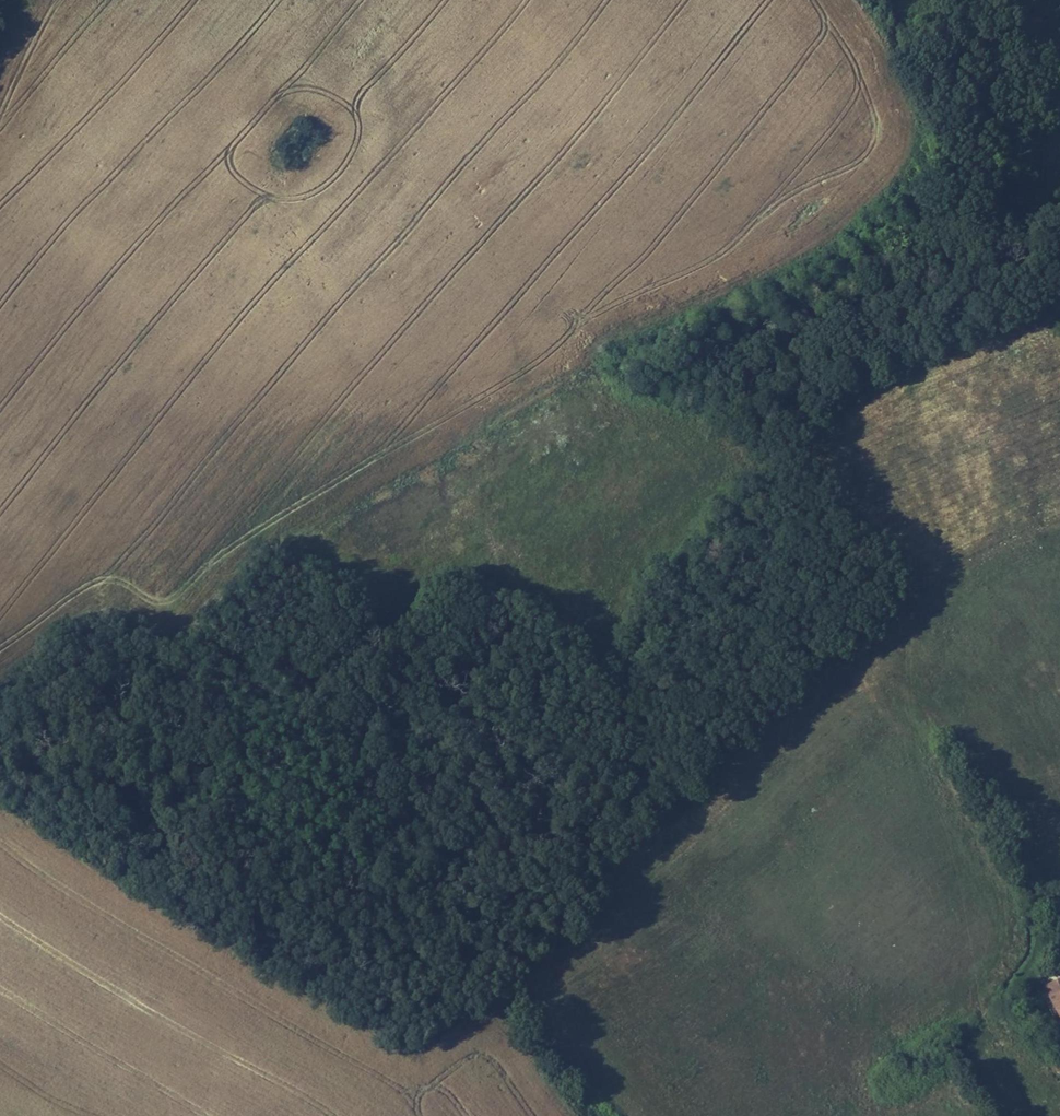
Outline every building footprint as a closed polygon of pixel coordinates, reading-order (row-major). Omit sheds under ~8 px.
[(1040,983),(1059,1023),(1059,973),(1040,983)]
